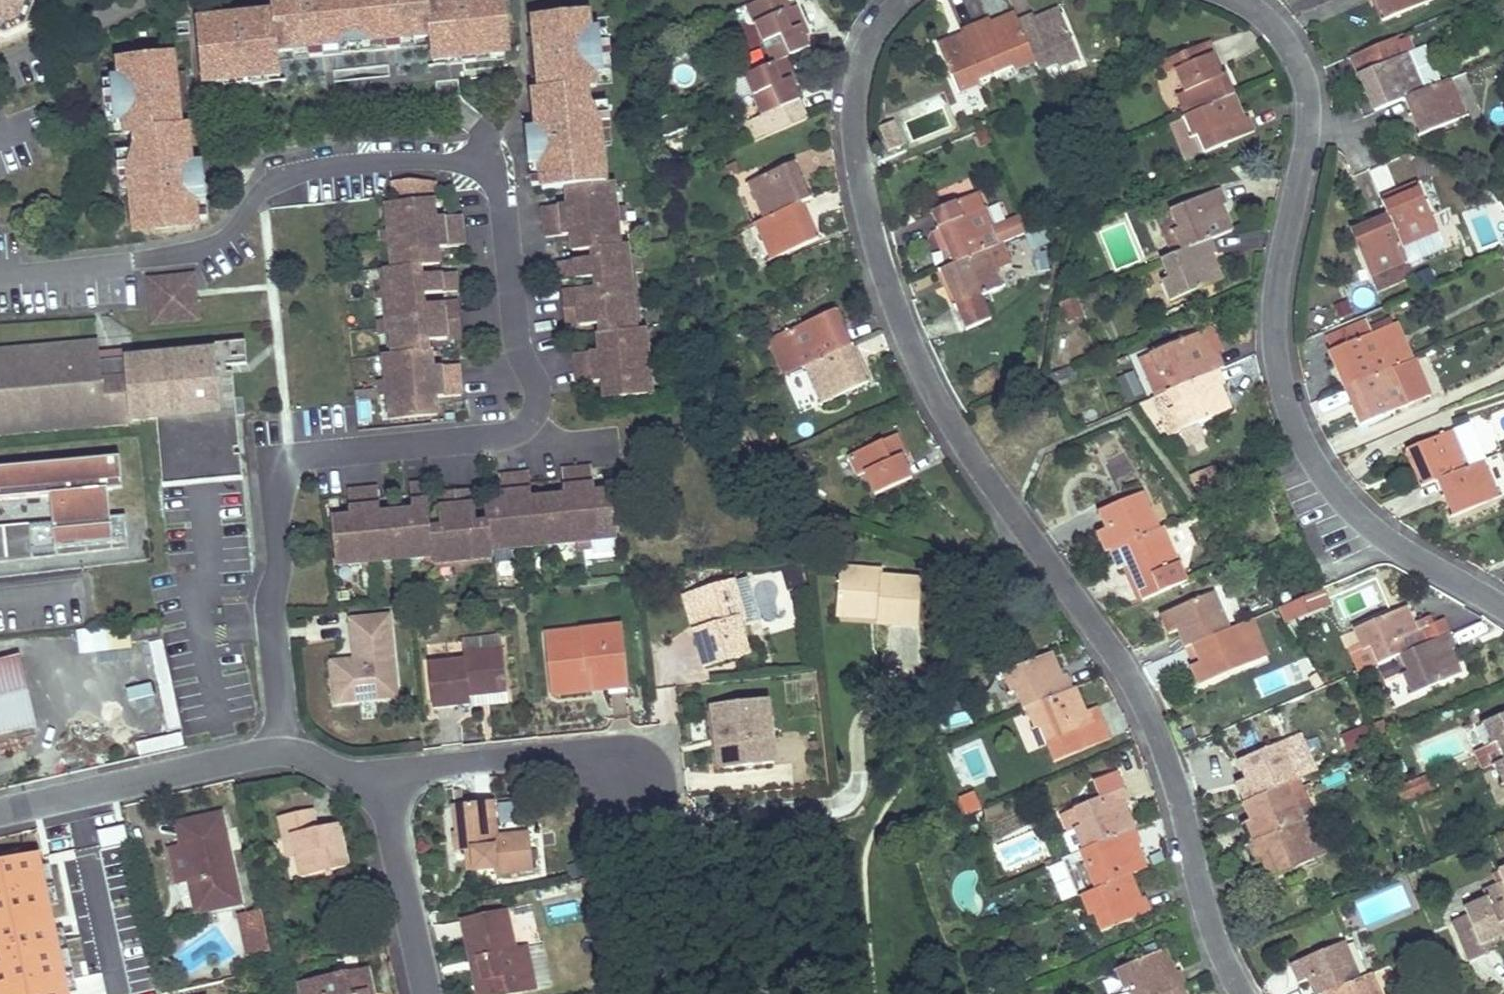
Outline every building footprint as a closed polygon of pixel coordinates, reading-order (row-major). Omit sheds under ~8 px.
[(5,38),(26,29),(34,6),(31,0),(0,0),(0,37),(5,38)] [(201,20),(207,79),(207,80),(207,81),(208,82),(209,82),(210,83),(211,83),(230,81),(229,72),(255,70),(255,75),(256,75),(256,76),(257,77),(258,78),(260,78),(279,76),(277,51),(353,44),(430,37),(432,61),(451,60),(452,59),(453,59),(454,58),(454,57),(454,56),(454,55),(454,50),(480,47),(481,56),(500,54),(501,54),(502,53),(503,52),(503,51),(503,50),(498,0),(270,0),(271,12),(201,20)] [(746,5),(771,64),(785,58),(808,48),(803,35),(799,27),(804,25),(796,5),(788,8),(785,0),(757,0),(746,5)] [(1385,20),(1391,17),(1383,0),(1376,0),(1385,20)] [(1391,17),(1430,0),(1383,0),(1391,17)] [(1032,16),(1018,23),(1033,60),(1035,65),(1039,72),(1056,65),(1077,56),(1058,10),(1039,18),(1043,26),(1037,28),(1034,20),(1032,16)] [(974,26),(995,75),(1012,69),(1033,60),(1018,23),(1014,13),(996,21),(999,29),(994,32),(990,23),(989,19),(974,26)] [(605,15),(588,17),(590,31),(597,30),(601,71),(594,72),(595,86),(612,84),(605,15)] [(590,31),(588,17),(531,23),(533,37),(534,51),(527,51),(528,58),(535,58),(538,90),(531,91),(534,118),(536,136),(526,137),(528,165),(538,164),(541,185),(541,189),(605,183),(601,145),(599,124),(590,104),(588,100),(586,87),(595,86),(594,72),(601,71),(597,30),(590,31)] [(1039,18),(1034,20),(1037,28),(1043,26),(1039,18)] [(990,23),(994,32),(999,29),(996,21),(990,23)] [(799,27),(803,35),(808,34),(804,25),(799,27)] [(995,75),(974,26),(960,31),(962,35),(965,43),(959,46),(956,38),(938,45),(957,91),(978,82),(995,75)] [(962,35),(956,38),(959,46),(965,43),(962,35)] [(534,51),(533,37),(526,37),(527,51),(534,51)] [(1395,38),(1350,57),(1358,75),(1360,74),(1366,71),(1375,93),(1370,95),(1376,111),(1404,99),(1422,91),(1406,54),(1403,57),(1395,38)] [(1176,97),(1184,117),(1188,116),(1233,96),(1225,75),(1221,77),(1212,81),(1209,75),(1218,71),(1206,44),(1179,56),(1183,67),(1174,71),(1183,94),(1176,97)] [(481,56),(480,47),(454,50),(454,55),(454,56),(454,57),(454,58),(453,59),(452,59),(451,60),(455,59),(481,56)] [(1077,56),(1056,65),(1058,71),(1079,62),(1077,56)] [(1174,71),(1183,67),(1179,56),(1159,64),(1163,76),(1174,71)] [(794,78),(785,58),(771,64),(744,76),(761,115),(742,123),(750,143),(806,119),(789,79),(794,78)] [(174,59),(117,64),(118,79),(111,79),(115,120),(123,120),(124,134),(133,133),(134,146),(133,151),(127,171),(129,193),(133,230),(197,224),(196,220),(194,199),(204,198),(201,167),(191,167),(190,153),(187,126),(180,127),(178,100),(187,100),(186,87),(177,88),(175,74),(174,59)] [(1012,69),(1015,74),(1035,65),(1033,60),(1012,69)] [(118,79),(117,64),(101,66),(107,135),(124,134),(123,120),(115,120),(111,79),(118,79)] [(255,70),(229,72),(230,81),(256,79),(260,78),(258,78),(257,77),(256,76),(256,75),(255,75),(255,70)] [(1221,77),(1218,71),(1209,75),(1212,81),(1221,77)] [(1366,71),(1360,74),(1370,95),(1375,93),(1366,71)] [(177,88),(186,87),(185,73),(175,74),(177,88)] [(1422,91),(1404,99),(1410,115),(1417,112),(1425,134),(1465,117),(1450,80),(1422,91)] [(978,82),(957,91),(959,96),(980,87),(978,82)] [(965,114),(984,105),(978,92),(959,102),(965,114)] [(1241,114),(1233,96),(1188,116),(1204,153),(1254,132),(1248,118),(1244,119),(1236,123),(1233,117),(1241,114)] [(599,124),(601,145),(610,144),(606,104),(590,104),(599,124)] [(1417,112),(1410,115),(1419,136),(1425,134),(1417,112)] [(1244,119),(1241,114),(1233,117),(1236,123),(1244,119)] [(1204,153),(1188,116),(1184,117),(1169,124),(1185,161),(1204,153)] [(534,118),(524,119),(526,137),(536,136),(534,118)] [(900,146),(891,124),(878,129),(887,152),(900,146)] [(120,193),(129,193),(127,171),(133,151),(116,153),(120,193)] [(191,167),(201,167),(200,152),(190,153),(191,167)] [(734,163),(726,167),(730,176),(738,173),(734,163)] [(799,203),(804,201),(795,181),(799,178),(793,163),(747,183),(763,219),(799,203)] [(538,164),(528,165),(531,186),(541,185),(538,164)] [(795,181),(804,201),(809,200),(799,178),(795,181)] [(409,195),(408,180),(390,182),(391,197),(409,195)] [(435,182),(408,180),(409,195),(436,193),(435,182)] [(1400,204),(1421,194),(1416,182),(1379,198),(1382,205),(1398,198),(1400,204)] [(567,204),(541,206),(544,237),(569,235),(576,240),(577,250),(590,250),(591,258),(558,261),(560,281),(592,277),(593,287),(561,291),(564,327),(598,324),(599,335),(605,334),(606,345),(600,350),(573,353),(576,383),(602,381),(608,386),(609,397),(651,394),(649,369),(656,368),(655,353),(647,353),(645,330),(639,330),(637,309),(645,308),(643,293),(635,294),(633,273),(640,272),(640,264),(632,265),(630,245),(619,246),(617,222),(624,221),(623,206),(615,206),(613,183),(573,187),(574,198),(567,204)] [(1210,240),(1232,230),(1224,212),(1216,215),(1213,210),(1221,207),(1226,205),(1219,190),(1170,212),(1186,250),(1210,240)] [(1032,229),(1024,213),(992,227),(976,192),(930,213),(937,228),(953,264),(985,250),(1000,243),(1032,229)] [(672,211),(681,207),(676,193),(668,196),(672,211)] [(1398,198),(1382,205),(1384,210),(1387,216),(1402,251),(1438,235),(1421,194),(1400,204),(1398,198)] [(196,220),(206,219),(204,198),(194,199),(196,220)] [(461,230),(460,214),(433,217),(427,213),(426,201),(384,205),(387,230),(379,231),(381,246),(388,245),(390,269),(379,269),(381,291),(374,291),(375,299),(382,298),(384,318),(377,319),(378,336),(386,335),(388,355),(382,355),(385,379),(377,380),(379,396),(386,395),(389,419),(430,415),(429,404),(434,398),(461,395),(459,379),(457,364),(430,367),(424,364),(423,353),(428,352),(427,341),(461,338),(459,319),(457,301),(424,304),(423,294),(456,291),(454,272),(421,275),(421,266),(433,265),(432,254),(438,248),(463,245),(461,230)] [(806,219),(799,203),(763,219),(753,224),(769,260),(808,244),(798,222),(806,219)] [(1224,212),(1221,207),(1213,210),(1216,215),(1224,212)] [(1347,226),(1353,238),(1374,228),(1371,223),(1387,216),(1384,210),(1347,226)] [(1186,250),(1170,212),(1155,218),(1172,256),(1186,250)] [(1402,251),(1387,216),(1371,223),(1374,228),(1353,238),(1370,278),(1407,262),(1402,251)] [(806,219),(798,222),(808,244),(815,240),(806,219)] [(1033,241),(1036,247),(1050,242),(1051,228),(1050,225),(1030,235),(1033,241)] [(1077,230),(1080,237),(1090,233),(1087,226),(1077,230)] [(1503,244),(1503,234),(1502,229),(1488,235),(1494,248),(1503,244)] [(576,240),(569,235),(571,251),(577,250),(576,240)] [(1408,266),(1445,250),(1438,235),(1402,251),(1407,262),(1408,266)] [(1494,248),(1488,235),(1483,237),(1489,251),(1494,248)] [(1216,254),(1210,240),(1186,250),(1172,256),(1160,261),(1168,279),(1177,300),(1222,279),(1214,261),(1206,265),(1204,259),(1212,255),(1216,254)] [(1036,247),(1033,241),(1027,243),(1031,250),(1036,247)] [(1000,243),(985,250),(995,271),(1009,265),(1000,243)] [(953,264),(939,271),(946,287),(955,282),(964,303),(981,296),(1002,287),(995,271),(985,250),(953,264)] [(1214,261),(1212,255),(1204,259),(1206,265),(1214,261)] [(1408,266),(1407,262),(1370,278),(1376,293),(1413,277),(1408,266)] [(191,276),(149,280),(153,323),(196,319),(194,298),(188,298),(187,289),(193,289),(191,276)] [(1177,300),(1168,279),(1163,281),(1172,302),(1177,300)] [(955,282),(946,287),(955,307),(964,303),(955,282)] [(981,296),(964,303),(955,307),(966,331),(991,320),(981,296)] [(1075,298),(1061,304),(1068,320),(1082,314),(1075,298)] [(833,311),(828,313),(838,334),(843,332),(833,311)] [(803,368),(850,347),(843,332),(838,334),(828,313),(787,332),(762,343),(778,378),(803,368)] [(1345,370),(1340,373),(1346,388),(1392,369),(1408,362),(1411,361),(1395,323),(1372,333),(1366,320),(1325,338),(1331,351),(1337,349),(1345,370)] [(1158,396),(1173,390),(1218,370),(1224,368),(1217,353),(1213,355),(1205,359),(1203,355),(1211,351),(1203,332),(1156,351),(1142,358),(1158,396)] [(0,352),(0,433),(115,422),(110,374),(101,375),(98,343),(0,352)] [(850,347),(803,368),(819,405),(861,386),(851,365),(857,363),(850,347)] [(1331,351),(1330,351),(1340,373),(1345,370),(1337,349),(1331,351)] [(1213,355),(1211,351),(1203,355),(1205,359),(1213,355)] [(1420,364),(1431,391),(1442,387),(1431,360),(1420,364)] [(1408,362),(1392,369),(1405,397),(1421,391),(1408,362)] [(857,363),(851,365),(861,386),(865,384),(857,363)] [(1392,369),(1346,388),(1353,404),(1359,401),(1368,422),(1408,405),(1405,397),(1392,369)] [(1225,384),(1218,370),(1173,390),(1158,396),(1153,398),(1170,436),(1185,429),(1231,410),(1223,391),(1215,395),(1212,389),(1220,385),(1225,384)] [(1141,390),(1135,377),(1120,383),(1126,396),(1141,390)] [(1223,391),(1220,385),(1212,389),(1215,395),(1223,391)] [(1359,401),(1353,404),(1362,425),(1368,422),(1359,401)] [(1469,424),(1453,430),(1468,467),(1483,461),(1484,460),(1469,424)] [(1416,471),(1422,487),(1436,481),(1468,467),(1453,430),(1413,447),(1421,468),(1416,471)] [(896,434),(848,457),(856,476),(864,473),(873,495),(911,478),(904,464),(896,468),(893,460),(901,456),(906,454),(896,434)] [(1413,447),(1407,450),(1416,471),(1421,468),(1413,447)] [(806,454),(784,464),(788,472),(809,461),(806,454)] [(904,464),(901,456),(893,460),(896,468),(904,464)] [(127,520),(127,517),(110,519),(107,490),(123,489),(120,457),(0,469),(0,533),(127,520)] [(1468,467),(1436,481),(1443,496),(1449,494),(1458,514),(1498,497),(1483,461),(1468,467)] [(333,524),(337,566),(362,563),(362,571),(377,569),(376,562),(424,557),(425,565),(433,564),(433,567),(455,565),(456,571),(468,570),(467,564),(489,562),(488,551),(513,548),(514,556),(528,554),(527,547),(575,542),(576,549),(591,548),(590,541),(615,538),(611,497),(599,498),(594,492),(591,466),(560,470),(563,496),(558,502),(548,503),(537,504),(531,499),(528,473),(498,476),(500,501),(496,508),(484,509),(485,522),(475,523),(472,489),(436,492),(439,526),(430,527),(425,483),(409,485),(411,510),(407,517),(396,518),(385,519),(380,514),(377,488),(346,491),(349,517),(344,523),(333,524)] [(1212,468),(1206,471),(1216,493),(1222,489),(1212,468)] [(1206,471),(1189,478),(1199,500),(1216,493),(1206,471)] [(1117,546),(1158,529),(1142,492),(1097,511),(1104,529),(1113,548),(1117,546)] [(1449,494),(1443,496),(1452,517),(1458,514),(1449,494)] [(496,508),(500,501),(483,503),(484,509),(496,508)] [(395,512),(396,518),(407,517),(411,510),(395,512)] [(0,533),(0,570),(130,557),(127,520),(0,533)] [(1158,529),(1117,546),(1126,567),(1134,584),(1141,602),(1184,583),(1177,565),(1178,564),(1163,527),(1158,529)] [(1113,548),(1104,529),(1097,532),(1106,551),(1111,550),(1113,548)] [(1126,567),(1117,546),(1113,548),(1111,550),(1119,570),(1126,567)] [(859,575),(838,573),(836,608),(866,610),(867,605),(877,607),(876,619),(876,624),(917,627),(920,579),(880,576),(881,570),(860,569),(859,575)] [(747,579),(733,583),(743,620),(745,626),(759,622),(747,579)] [(733,583),(692,595),(702,631),(694,633),(704,668),(747,655),(737,622),(743,620),(733,583)] [(1365,590),(1344,599),(1349,611),(1370,602),(1365,590)] [(1176,632),(1183,649),(1190,646),(1228,630),(1213,593),(1168,612),(1176,632)] [(692,595),(683,597),(694,633),(702,631),(692,595)] [(405,620),(403,600),(393,601),(395,621),(405,620)] [(836,608),(835,616),(876,619),(877,607),(867,605),(866,610),(836,608)] [(1291,620),(1282,606),(1274,610),(1285,625),(1291,620)] [(1369,648),(1376,665),(1398,656),(1425,644),(1420,629),(1416,631),(1407,635),(1405,629),(1413,626),(1406,607),(1360,628),(1369,648)] [(1176,632),(1168,612),(1161,615),(1169,635),(1176,632)] [(345,682),(347,702),(385,697),(383,678),(393,677),(388,616),(350,620),(354,660),(332,663),(333,683),(345,682)] [(1252,619),(1235,626),(1250,663),(1267,656),(1252,619)] [(159,623),(128,628),(131,643),(162,638),(159,623)] [(620,626),(545,633),(552,696),(626,688),(620,626)] [(1228,630),(1190,646),(1197,662),(1205,682),(1250,663),(1235,626),(1228,630)] [(1416,631),(1413,626),(1405,629),(1407,635),(1416,631)] [(1360,628),(1355,630),(1364,650),(1369,648),(1360,628)] [(76,630),(76,654),(129,652),(128,629),(76,630)] [(1454,648),(1448,634),(1425,644),(1398,656),(1405,673),(1415,694),(1460,674),(1452,655),(1444,659),(1441,654),(1449,650),(1454,648)] [(461,640),(463,652),(501,648),(500,636),(461,640)] [(463,660),(427,664),(432,709),(469,705),(469,696),(506,693),(501,648),(463,652),(463,660)] [(1449,650),(1441,654),(1444,659),(1452,655),(1449,650)] [(1030,707),(1072,689),(1065,675),(1061,677),(1053,680),(1050,675),(1059,671),(1052,653),(1007,672),(1015,693),(1022,710),(1025,709),(1030,707)] [(35,726),(19,658),(0,662),(0,734),(35,726)] [(1295,660),(1251,680),(1260,699),(1303,679),(1295,660)] [(1205,682),(1197,662),(1190,665),(1198,685),(1205,682)] [(1061,677),(1059,671),(1050,675),(1053,680),(1061,677)] [(1015,693),(1007,672),(1002,674),(1010,694),(1015,693)] [(1415,694),(1405,673),(1401,676),(1410,696),(1415,694)] [(396,697),(393,677),(383,678),(385,697),(396,697)] [(129,709),(154,705),(150,682),(125,686),(129,709)] [(345,682),(333,683),(335,703),(347,702),(345,682)] [(1072,689),(1030,707),(1038,728),(1046,745),(1053,762),(1110,738),(1096,707),(1085,711),(1085,712),(1077,716),(1075,710),(1083,706),(1075,688),(1072,689)] [(506,693),(469,696),(469,705),(470,707),(507,703),(506,693)] [(774,764),(768,701),(711,706),(714,739),(723,738),(726,768),(774,764)] [(1085,711),(1083,706),(1075,710),(1077,716),(1085,712),(1085,711)] [(1030,707),(1025,709),(1033,729),(1038,728),(1030,707)] [(1487,722),(1496,742),(1491,745),(1473,752),(1481,769),(1497,762),(1503,759),(1503,715),(1487,722)] [(1487,722),(1482,724),(1491,745),(1496,742),(1487,722)] [(1362,727),(1342,737),(1350,753),(1370,742),(1362,727)] [(717,769),(726,768),(723,738),(714,739),(717,769)] [(1252,800),(1298,779),(1282,743),(1237,762),(1244,779),(1252,800)] [(1497,762),(1481,769),(1479,770),(1488,791),(1503,784),(1503,777),(1497,762)] [(1081,827),(1089,848),(1129,831),(1134,828),(1126,811),(1118,814),(1116,809),(1124,805),(1129,803),(1116,773),(1092,783),(1099,799),(1073,810),(1081,827)] [(1432,790),(1427,775),(1396,789),(1402,803),(1432,790)] [(1252,800),(1244,779),(1238,782),(1246,802),(1252,800)] [(1248,821),(1257,840),(1297,823),(1302,821),(1301,818),(1290,792),(1302,788),(1298,779),(1252,800),(1246,802),(1241,804),(1248,821)] [(1302,788),(1290,792),(1301,818),(1313,813),(1302,788)] [(960,800),(966,816),(980,811),(973,794),(960,800)] [(492,801),(453,805),(456,839),(453,840),(455,852),(465,851),(470,850),(473,871),(495,869),(495,874),(532,870),(528,834),(495,836),(492,801)] [(1126,811),(1124,805),(1116,809),(1118,814),(1126,811)] [(292,836),(296,856),(300,878),(346,867),(336,824),(318,828),(313,809),(277,817),(282,838),(292,836)] [(1073,810),(1059,816),(1066,833),(1076,830),(1081,827),(1073,810)] [(220,813),(181,822),(186,844),(181,845),(196,913),(240,903),(220,813)] [(1252,842),(1257,840),(1248,821),(1242,824),(1250,843),(1252,842)] [(186,844),(181,822),(176,823),(181,845),(186,844)] [(1313,860),(1297,823),(1257,840),(1252,842),(1260,862),(1267,879),(1313,860)] [(1084,850),(1089,848),(1081,827),(1076,830),(1084,850)] [(1084,850),(1080,852),(1088,869),(1097,889),(1130,876),(1141,871),(1133,852),(1125,856),(1123,850),(1131,847),(1136,845),(1129,831),(1089,848),(1084,850)] [(292,836),(282,838),(286,858),(296,856),(292,836)] [(1250,843),(1245,845),(1254,865),(1260,862),(1252,842),(1250,843)] [(0,863),(0,975),(121,951),(99,843),(0,863)] [(1133,852),(1131,847),(1123,850),(1125,856),(1133,852)] [(470,850),(465,851),(468,872),(473,871),(470,850)] [(1088,869),(1080,852),(1065,859),(1072,876),(1083,871),(1088,869)] [(1047,869),(1059,904),(1076,898),(1064,863),(1047,869)] [(1097,889),(1088,869),(1083,871),(1091,892),(1097,889)] [(1091,892),(1085,895),(1093,915),(1100,933),(1150,912),(1144,898),(1140,900),(1131,903),(1129,897),(1137,894),(1130,876),(1097,889),(1091,892)] [(1503,940),(1503,888),(1502,883),(1482,892),(1485,900),(1463,909),(1467,917),(1451,924),(1467,962),(1484,955),(1480,946),(1493,940),(1489,931),(1497,928),(1501,937),(1502,940),(1503,940)] [(1140,900),(1137,894),(1129,897),(1131,903),(1140,900)] [(1093,915),(1085,895),(1080,897),(1089,918),(1093,915)] [(235,917),(245,962),(269,956),(259,912),(235,917)] [(461,921),(470,961),(477,959),(485,993),(504,993),(523,990),(518,971),(530,968),(525,948),(514,951),(506,912),(461,921)] [(1489,931),(1493,940),(1501,937),(1497,928),(1489,931)] [(1312,993),(1324,993),(1326,993),(1359,979),(1343,942),(1298,961),(1306,981),(1312,993)] [(1131,993),(1167,993),(1181,988),(1186,986),(1180,971),(1175,973),(1166,977),(1164,971),(1172,968),(1165,949),(1119,969),(1129,990),(1131,993)] [(470,961),(476,993),(485,993),(477,959),(470,961)] [(1298,961),(1291,964),(1300,984),(1306,981),(1298,961)] [(530,968),(518,971),(523,990),(534,988),(530,968)] [(1175,973),(1172,968),(1164,971),(1166,977),(1175,973)] [(1129,990),(1119,969),(1115,971),(1124,992),(1129,990)] [(367,970),(317,980),(320,993),(365,993),(371,992),(367,970)] [(1370,974),(1359,979),(1326,993),(1379,993),(1370,974)] [(300,984),(302,993),(320,993),(317,980),(300,984)]
